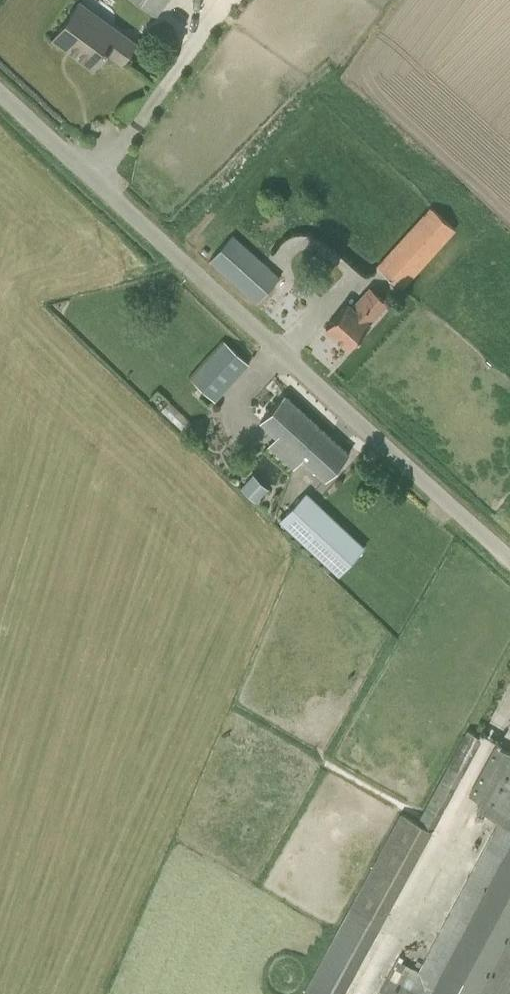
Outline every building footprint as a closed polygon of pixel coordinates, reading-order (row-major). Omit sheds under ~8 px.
[(156,14),(166,0),(137,0),(156,14)] [(74,53),(94,67),(107,50),(122,61),(136,43),(80,1),(57,34),(77,49),(74,53)] [(378,266),(401,288),(455,228),(431,207),(378,266)] [(233,234),(210,260),(257,303),(280,277),(233,234)] [(326,326),(349,347),(370,323),(369,323),(388,302),(370,286),(352,307),(347,303),(326,326)] [(215,400),(249,363),(224,341),(190,378),(215,400)] [(284,394),(261,421),(277,435),(269,445),(294,467),(303,458),(326,479),(349,453),(284,394)] [(254,472),(242,486),(258,500),(270,486),(254,472)] [(363,548),(316,504),(305,493),(281,518),(340,573),(363,548)] [(439,815),(481,737),(469,730),(427,808),(439,815)] [(379,993),(431,993),(509,847),(509,753),(496,745),(469,795),(481,801),(477,809),(500,821),(420,972),(397,960),(379,993)] [(378,928),(432,829),(403,814),(349,913),(378,928)] [(431,993),(480,993),(509,938),(509,847),(431,993)] [(480,993),(509,993),(509,938),(480,993)]
